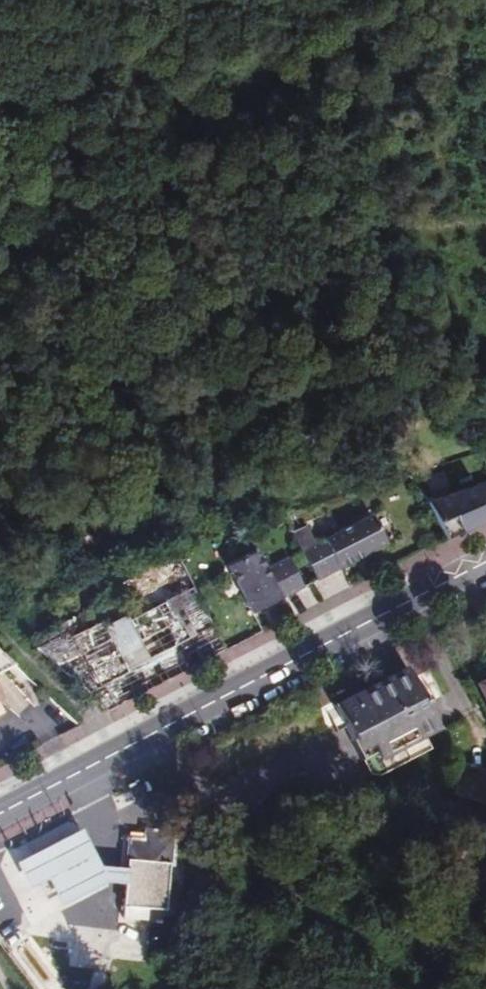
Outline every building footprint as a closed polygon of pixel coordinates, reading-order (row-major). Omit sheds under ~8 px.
[(431,501),(448,537),(485,517),(485,481),(431,501)] [(309,526),(295,533),(319,580),(390,544),(374,515),(318,544),(309,526)] [(261,550),(232,564),(255,612),(307,585),(291,555),(270,565),(261,550)] [(91,619),(34,648),(104,710),(123,700),(224,649),(194,591),(107,631),(101,620),(99,621),(96,616),(91,619)] [(20,635),(34,648),(91,619),(89,615),(52,626),(20,635)] [(52,624),(16,631),(20,635),(52,626),(52,624)] [(12,663),(0,652),(0,669),(12,663)] [(453,720),(421,658),(336,702),(348,724),(356,720),(380,766),(388,768),(444,740),(438,728),(453,720)] [(476,689),(485,710),(485,684),(476,689)] [(47,723),(62,708),(48,695),(34,710),(47,723)] [(79,723),(62,708),(47,723),(59,733),(78,723),(79,723)] [(485,807),(485,773),(457,766),(450,799),(485,807)] [(112,845),(115,876),(116,891),(120,891),(122,912),(145,911),(162,909),(158,832),(135,833),(136,843),(112,845)] [(116,891),(115,876),(92,878),(73,842),(10,874),(24,900),(43,891),(56,917),(105,892),(116,891)] [(145,911),(122,912),(123,922),(145,921),(145,911)]
